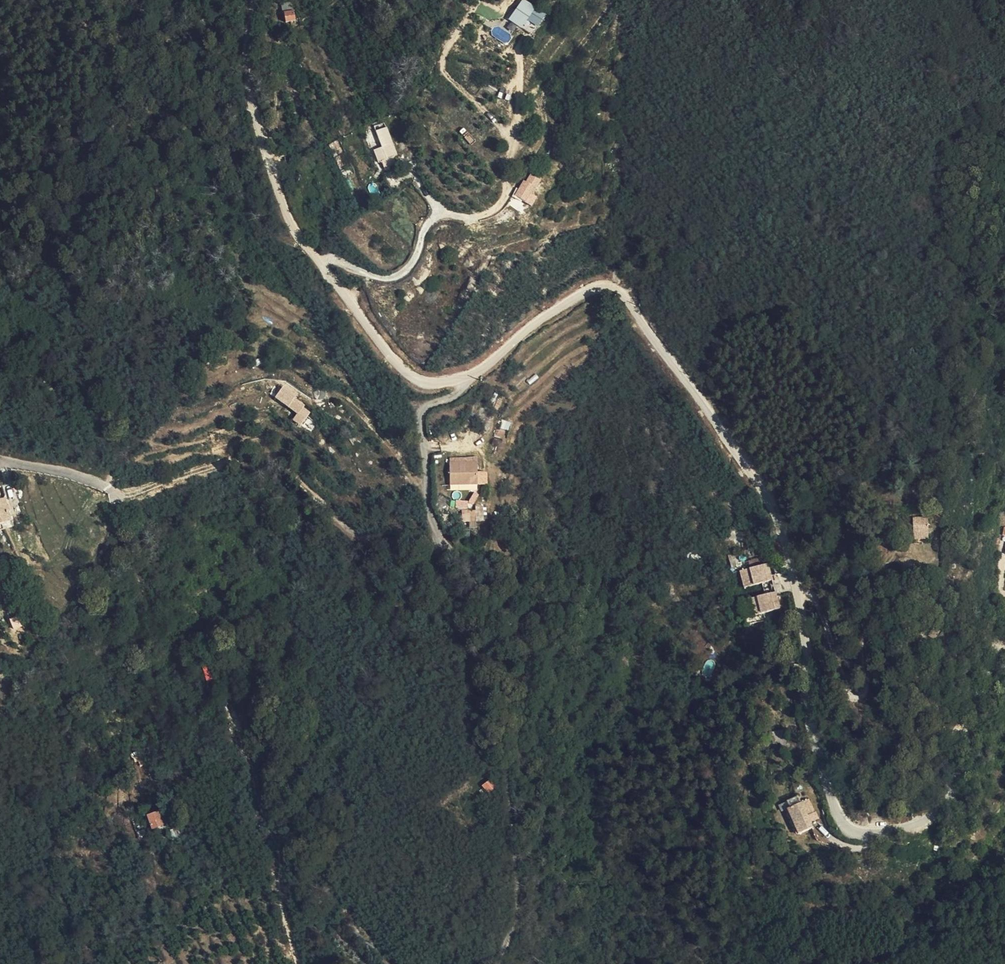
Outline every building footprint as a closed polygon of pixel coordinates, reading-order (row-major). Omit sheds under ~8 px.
[(284,11),(286,22),(296,20),(294,9),(284,11)] [(276,33),(285,32),(282,13),(270,15),(271,24),(275,24),(276,33)] [(521,33),(532,35),(533,23),(523,22),(521,33)] [(379,169),(389,165),(384,150),(373,154),(379,169)] [(376,184),(382,180),(380,174),(373,177),(376,184)] [(515,190),(528,196),(530,188),(518,182),(515,190)] [(505,204),(516,210),(520,201),(509,196),(505,204)] [(683,293),(691,302),(698,297),(690,288),(683,293)] [(285,415),(292,406),(294,405),(281,395),(273,405),(285,415)] [(303,415),(292,406),(285,415),(296,423),(303,415)] [(469,471),(446,472),(447,499),(470,499),(470,495),(470,482),(469,471)] [(470,482),(470,495),(479,495),(479,482),(470,482)] [(265,502),(277,511),(281,505),(270,496),(265,502)] [(462,523),(484,522),(483,508),(461,510),(462,523)] [(928,538),(928,516),(913,517),(913,539),(928,538)] [(962,537),(968,540),(973,531),(967,528),(962,537)] [(769,596),(767,583),(765,573),(737,579),(739,595),(756,592),(757,599),(769,596)] [(787,591),(785,580),(767,583),(769,596),(787,591)] [(789,604),(787,591),(769,596),(771,607),(789,604)] [(769,596),(757,599),(758,606),(743,609),(745,624),(773,619),(771,607),(769,596)] [(42,674),(50,673),(49,665),(42,665),(42,674)] [(208,692),(215,690),(211,674),(203,676),(208,692)] [(59,678),(63,687),(69,684),(65,675),(59,678)] [(490,780),(482,784),(486,792),(494,788),(490,780)] [(797,834),(814,828),(811,821),(818,819),(811,798),(787,806),(797,834)] [(167,823),(165,817),(151,823),(156,838),(167,834),(163,825),(167,823)] [(825,843),(823,845),(818,851),(822,855),(828,847),(825,843)]
